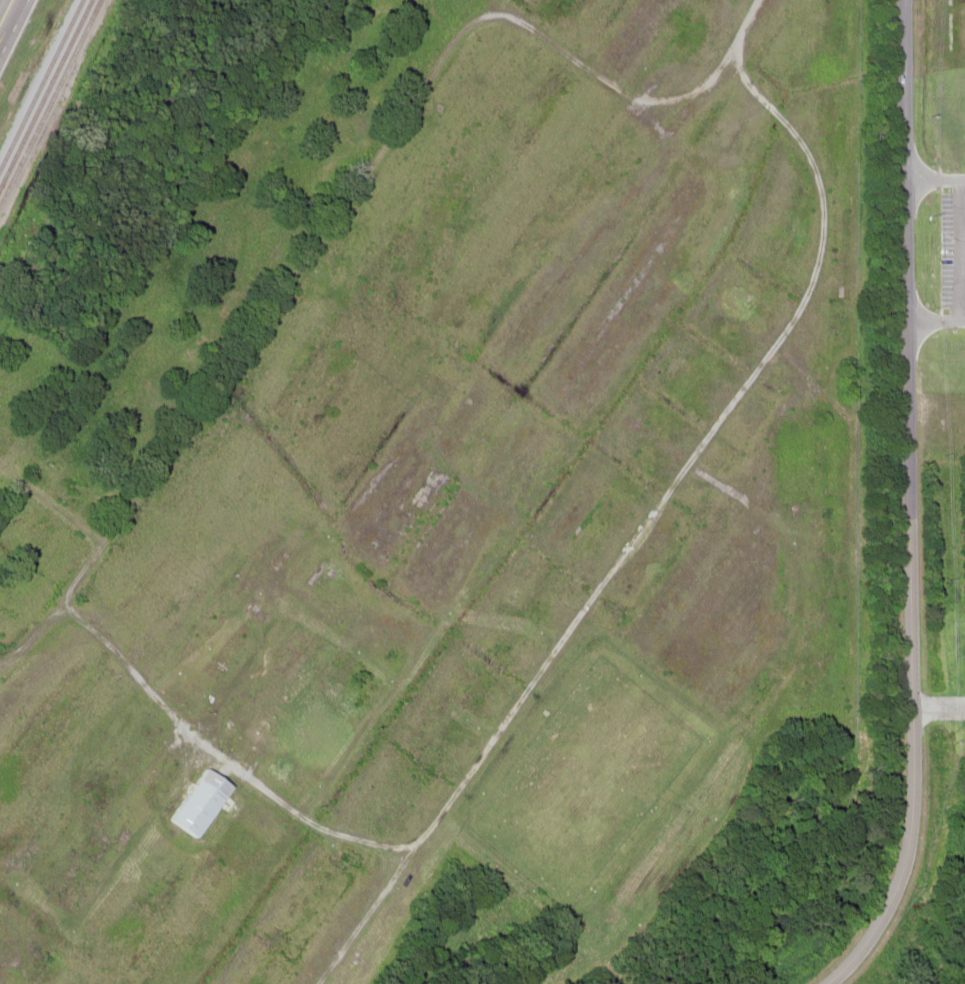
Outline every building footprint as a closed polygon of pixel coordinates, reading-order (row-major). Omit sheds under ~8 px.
[(190,837),(212,804),(217,807),(222,799),(219,797),(227,785),(200,766),(164,820),(190,837)]
